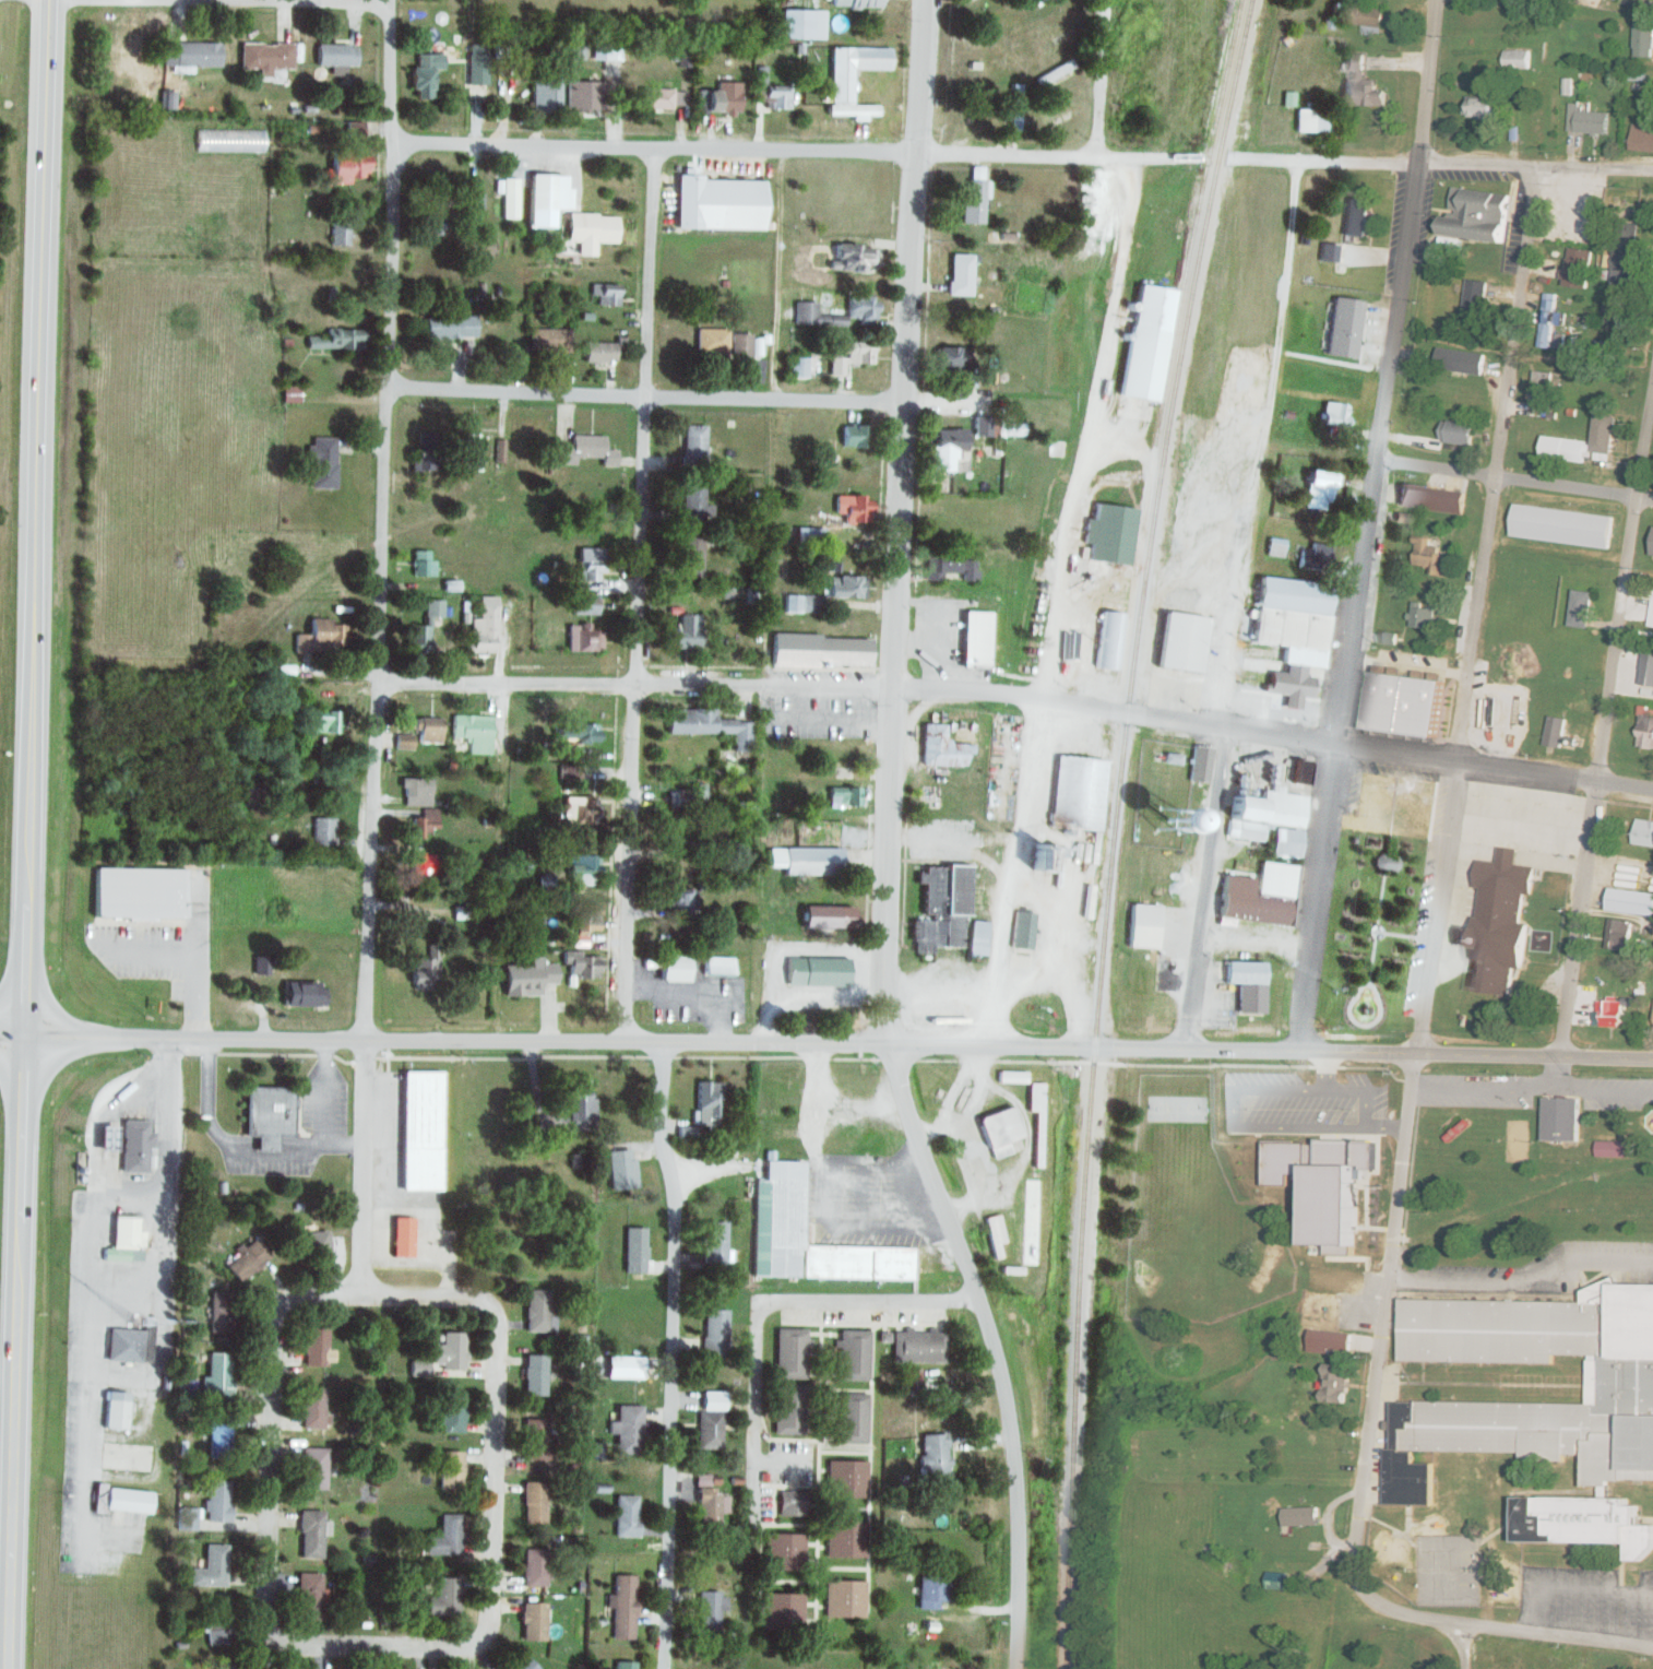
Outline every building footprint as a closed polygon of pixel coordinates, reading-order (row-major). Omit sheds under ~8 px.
[(1386,8),(1358,2),(1357,6),(1340,2),(1337,20),(1382,29),(1386,8)] [(778,38),(809,39),(810,11),(779,10),(778,38)] [(1635,21),(1635,57),(1652,57),(1652,22),(1635,21)] [(569,60),(583,60),(583,39),(569,40),(569,60)] [(162,43),(162,68),(220,66),(219,42),(162,43)] [(620,43),(592,42),(591,60),(619,61),(620,43)] [(257,68),(257,77),(270,77),(270,68),(291,69),(291,45),(240,43),(240,68),(257,68)] [(315,46),(316,66),(329,66),(329,76),(345,76),(345,67),(356,66),(355,44),(315,46)] [(467,85),(486,85),(487,44),(467,44),(467,85)] [(850,69),(887,70),(887,48),(828,47),(827,115),(850,115),(850,121),(864,121),(864,116),(875,116),(875,105),(849,105),(850,69)] [(1278,62),(1291,62),(1291,48),(1278,48),(1278,62)] [(687,51),(677,50),(676,66),(685,67),(687,51)] [(1505,68),(1530,69),(1531,50),(1505,50),(1505,68)] [(1344,105),(1385,106),(1386,90),(1375,90),(1376,80),(1365,79),(1365,54),(1345,53),(1345,71),(1353,71),(1353,78),(1345,78),(1344,105)] [(441,54),(415,54),(415,67),(410,67),(410,90),(414,90),(414,98),(431,98),(431,70),(441,70),(441,54)] [(560,111),(559,79),(531,79),(531,111),(560,111)] [(600,110),(600,82),(565,81),(565,109),(600,110)] [(738,82),(715,82),(714,90),(696,90),(695,113),(723,113),(722,115),(737,115),(738,82)] [(1007,130),(1017,130),(1018,84),(1008,83),(1007,130)] [(788,87),(762,86),(762,97),(769,97),(768,109),(788,110),(788,87)] [(683,108),(683,90),(638,89),(638,108),(683,108)] [(1493,90),(1483,90),(1483,97),(1465,97),(1466,117),(1494,116),(1493,90)] [(175,92),(161,91),(160,109),(174,110),(175,92)] [(1608,134),(1609,112),(1579,111),(1579,103),(1569,103),(1568,132),(1608,134)] [(1331,132),(1332,110),(1296,109),(1296,131),(1331,132)] [(362,137),(362,122),(345,122),(345,137),(362,137)] [(1652,151),(1652,124),(1632,123),(1631,151),(1652,151)] [(348,184),(348,178),(366,178),(366,156),(331,156),(330,184),(348,184)] [(762,230),(763,181),(694,180),(695,169),(676,169),(675,228),(762,230)] [(571,210),(571,189),(564,188),(564,175),(528,175),(527,228),(552,228),(553,210),(571,210)] [(516,219),(517,179),(494,179),(494,193),(501,193),(501,219),(516,219)] [(965,195),(960,194),(959,223),(980,224),(981,199),(986,199),(987,181),(965,180),(965,195)] [(1511,194),(1453,188),(1450,213),(1444,212),(1441,236),(1506,243),(1511,194)] [(481,210),(481,194),(466,193),(466,210),(481,210)] [(1365,237),(1366,199),(1346,199),(1345,237),(1365,237)] [(443,202),(425,201),(424,235),(441,235),(443,202)] [(616,215),(567,214),(566,241),(577,241),(577,255),(594,256),(594,243),(615,243),(616,215)] [(347,246),(348,223),(330,222),(330,245),(347,246)] [(1637,225),(1614,224),(1612,287),(1635,287),(1637,225)] [(1339,245),(1322,243),(1320,261),(1336,263),(1339,245)] [(872,246),(833,245),(832,261),(826,261),(826,269),(871,270),(872,246)] [(1565,270),(1562,270),(1560,284),(1587,288),(1592,251),(1568,247),(1565,270)] [(946,296),(969,296),(970,255),(947,254),(946,296)] [(1486,314),(1487,281),(1466,280),(1464,313),(1486,314)] [(619,285),(590,284),(590,296),(597,296),(596,306),(618,306),(619,285)] [(1172,290),(1135,285),(1121,398),(1158,402),(1172,290)] [(1538,347),(1550,349),(1553,325),(1564,326),(1566,313),(1554,311),(1557,294),(1545,292),(1538,347)] [(857,319),(856,325),(871,326),(873,297),(845,296),(844,318),(857,319)] [(1358,359),(1363,300),(1334,298),(1329,356),(1358,359)] [(814,302),(793,302),(792,325),(842,326),(842,316),(814,315),(814,302)] [(476,338),(476,316),(425,317),(426,339),(476,338)] [(361,349),(361,329),(326,330),(326,336),(306,337),(307,350),(361,349)] [(570,353),(570,330),(529,329),(529,351),(570,353)] [(727,330),(696,329),(695,354),(727,354),(727,330)] [(750,334),(729,334),(729,356),(749,356),(750,334)] [(760,356),(760,338),(751,338),(750,356),(760,356)] [(585,362),(615,363),(616,343),(585,342),(585,362)] [(842,376),(842,364),(864,364),(864,345),(828,344),(827,376),(842,376)] [(1482,374),(1484,353),(1437,347),(1435,369),(1482,374)] [(934,348),(933,368),(963,369),(964,349),(934,348)] [(805,378),(805,358),(787,358),(787,378),(805,378)] [(1551,410),(1552,372),(1532,371),(1531,409),(1551,410)] [(283,403),(301,403),(300,386),(282,386),(283,403)] [(1323,425),(1347,428),(1349,405),(1326,402),(1323,425)] [(1617,416),(1595,413),(1590,451),(1612,454),(1617,416)] [(986,417),(972,417),(972,437),(987,437),(986,417)] [(1475,424),(1443,420),(1440,441),(1472,446),(1475,424)] [(1002,436),(1024,436),(1024,423),(1003,423),(1002,436)] [(840,447),(863,448),(863,426),(841,425),(840,447)] [(706,427),(684,426),(683,462),(705,463),(706,427)] [(930,429),(928,472),(950,473),(951,460),(957,460),(957,451),(963,452),(963,430),(930,429)] [(482,434),(465,434),(464,472),(481,472),(482,434)] [(555,444),(554,465),(576,466),(576,458),(602,459),(602,467),(616,467),(617,450),(605,450),(605,436),(572,435),(572,445),(555,444)] [(1541,457),(1587,463),(1590,442),(1544,435),(1541,457)] [(336,438),(312,437),(312,445),(306,445),(306,462),(311,462),(311,489),(335,489),(336,438)] [(506,440),(497,440),(496,463),(505,464),(506,440)] [(1333,474),(1308,472),(1305,508),(1329,511),(1333,474)] [(680,523),(712,524),(712,506),(703,506),(703,484),(681,483),(680,523)] [(1398,507),(1464,514),(1466,491),(1400,485),(1398,507)] [(868,524),(869,497),(834,497),(833,514),(843,515),(843,523),(868,524)] [(1136,510),(1097,504),(1094,520),(1087,519),(1084,544),(1091,545),(1088,561),(1128,567),(1136,510)] [(1614,516),(1515,504),(1511,536),(1610,549),(1614,516)] [(794,541),(822,543),(823,529),(795,528),(794,541)] [(1455,558),(1438,555),(1440,547),(1431,546),(1432,538),(1417,536),(1413,566),(1431,569),(1430,574),(1452,577),(1455,558)] [(701,579),(702,538),(680,537),(679,578),(701,579)] [(1283,558),(1285,540),(1268,538),(1266,556),(1283,558)] [(1310,553),(1301,551),(1298,566),(1326,571),(1331,544),(1312,541),(1310,553)] [(579,582),(598,582),(598,573),(604,573),(604,548),(578,548),(579,582)] [(430,552),(414,551),(414,577),(436,577),(436,561),(430,561),(430,552)] [(924,581),(941,581),(941,574),(961,574),(961,581),(976,581),(976,562),(958,562),(958,558),(925,557),(924,581)] [(819,598),(863,599),(863,577),(820,576),(819,598)] [(1330,585),(1259,579),(1253,644),(1283,647),(1281,673),(1270,672),(1268,686),(1263,685),(1262,693),(1284,695),(1282,709),(1299,710),(1300,698),(1311,699),(1313,677),(1304,677),(1304,667),(1322,669),(1330,585)] [(1590,628),(1593,592),(1573,590),(1569,626),(1590,628)] [(799,596),(783,595),(783,613),(799,613),(799,596)] [(800,613),(819,613),(819,596),(800,595),(800,613)] [(573,616),(598,615),(597,596),(573,596),(573,616)] [(497,597),(479,597),(479,619),(471,619),(470,644),(466,644),(466,653),(496,654),(497,597)] [(425,618),(443,617),(443,600),(425,600),(425,618)] [(1423,602),(1412,602),(1410,628),(1434,629),(1435,609),(1423,608),(1423,602)] [(961,668),(989,669),(990,612),(963,612),(961,668)] [(1095,669),(1117,671),(1124,614),(1101,612),(1095,669)] [(1206,618),(1163,613),(1157,669),(1200,673),(1206,618)] [(700,616),(679,615),(678,628),(665,628),(665,650),(699,651),(700,616)] [(412,626),(412,640),(408,640),(408,652),(430,653),(431,618),(426,618),(426,626),(412,626)] [(296,653),(346,653),(346,625),(332,625),(332,619),(311,619),(311,635),(296,635),(296,653)] [(568,626),(567,652),(602,653),(603,631),(589,631),(590,624),(579,624),(579,626),(568,626)] [(1397,646),(1399,633),(1380,631),(1379,643),(1397,646)] [(869,667),(870,638),(771,636),(771,665),(869,667)] [(1652,686),(1652,650),(1645,649),(1639,684),(1652,686)] [(1439,738),(1445,681),(1429,680),(1430,672),(1417,671),(1417,677),(1375,673),(1369,730),(1439,738)] [(733,735),(733,752),(751,752),(751,721),(715,721),(715,710),(668,710),(668,734),(733,735)] [(300,732),(336,734),(337,712),(301,711),(300,732)] [(451,738),(469,738),(469,755),(491,755),(492,717),(452,715),(451,738)] [(1545,746),(1563,748),(1566,719),(1548,717),(1545,746)] [(441,719),(414,718),(414,730),(419,730),(419,744),(440,744),(441,719)] [(597,744),(598,725),(576,724),(576,720),(566,720),(565,742),(597,744)] [(964,767),(964,754),(972,754),(972,743),(944,743),(945,725),(921,724),(921,767),(964,767)] [(412,750),(413,735),(395,735),(395,750),(412,750)] [(1189,782),(1208,783),(1210,748),(1191,746),(1189,782)] [(596,762),(596,750),(579,749),(578,762),(596,762)] [(1105,761),(1054,757),(1049,827),(1099,831),(1105,761)] [(580,780),(580,765),(559,764),(559,779),(580,780)] [(431,779),(400,779),(400,788),(404,788),(404,807),(430,807),(431,779)] [(668,791),(668,808),(705,808),(706,784),(696,784),(696,792),(668,791)] [(1300,829),(1304,797),(1281,794),(1282,787),(1271,786),(1270,793),(1261,791),(1260,801),(1231,797),(1226,838),(1261,842),(1263,825),(1300,829)] [(860,806),(861,789),(829,788),(828,805),(860,806)] [(563,825),(594,825),(595,798),(564,797),(563,825)] [(437,810),(422,809),(422,818),(412,818),(412,839),(426,839),(426,829),(437,829),(437,810)] [(337,819),(313,818),(313,847),(321,847),(321,856),(334,856),(335,831),(337,831),(337,819)] [(1637,819),(1634,845),(1652,847),(1652,821),(1637,819)] [(1299,857),(1300,831),(1273,829),(1272,856),(1299,857)] [(1042,874),(1043,858),(1057,859),(1058,847),(1032,846),(1030,873),(1042,874)] [(1466,991),(1512,997),(1515,968),(1524,969),(1530,924),(1522,923),(1525,896),(1532,897),(1536,868),(1516,865),(1518,849),(1498,847),(1496,862),(1477,860),(1473,889),(1480,890),(1475,930),(1455,928),(1453,947),(1472,950),(1466,991)] [(842,849),(768,848),(767,868),(783,869),(783,876),(841,876),(842,849)] [(423,875),(423,869),(433,869),(433,854),(411,854),(411,875),(423,875)] [(1396,873),(1398,857),(1374,855),(1373,870),(1396,873)] [(1218,925),(1227,926),(1227,920),(1294,927),(1301,868),(1258,863),(1256,879),(1223,876),(1218,925)] [(184,868),(93,867),(92,918),(184,919),(184,868)] [(968,867),(919,867),(918,884),(922,884),(922,920),(912,920),(911,954),(930,954),(930,947),(961,947),(962,917),(967,918),(968,867)] [(556,899),(557,877),(537,876),(537,899),(556,899)] [(695,914),(694,889),(667,891),(668,916),(695,914)] [(1613,889),(1610,913),(1652,917),(1652,893),(1613,889)] [(1128,948),(1157,949),(1158,906),(1129,905),(1128,948)] [(570,947),(585,948),(586,930),(596,930),(597,907),(576,906),(575,935),(571,935),(570,947)] [(1008,948),(1028,951),(1034,915),(1014,912),(1008,948)] [(1629,952),(1633,922),(1610,919),(1606,949),(1629,952)] [(984,956),(986,922),(969,922),(968,956),(984,956)] [(413,958),(414,990),(439,990),(438,944),(428,944),(428,958),(413,958)] [(597,956),(579,956),(579,950),(561,950),(561,963),(568,963),(567,976),(597,977),(597,956)] [(686,981),(686,954),(659,954),(658,981),(686,981)] [(254,974),(268,974),(268,956),(254,956),(254,974)] [(730,977),(731,957),(702,956),(702,976),(730,977)] [(539,983),(555,983),(554,963),(541,963),(540,957),(528,957),(528,964),(502,964),(503,996),(540,995),(539,983)] [(785,985),(846,986),(846,958),(786,957),(785,985)] [(1237,1015),(1264,1015),(1265,963),(1226,963),(1225,984),(1237,985),(1237,1015)] [(323,1006),(323,988),(316,988),(316,982),(284,981),(284,1005),(323,1006)] [(1595,1000),(1595,1026),(1623,1026),(1622,1000),(1595,1000)] [(441,1071),(402,1070),(400,1190),(439,1191),(441,1071)] [(1025,1082),(1025,1071),(998,1071),(998,1082),(1025,1082)] [(570,1130),(593,1130),(593,1098),(588,1098),(588,1079),(567,1078),(566,1108),(571,1108),(570,1130)] [(695,1111),(690,1110),(690,1125),(717,1126),(718,1082),(696,1081),(695,1111)] [(1027,1114),(1042,1114),(1043,1083),(1028,1082),(1027,1114)] [(243,1136),(255,1136),(254,1151),(275,1152),(275,1137),(291,1137),(292,1087),(244,1086),(243,1136)] [(1579,1142),(1580,1099),(1544,1098),(1543,1141),(1579,1142)] [(977,1118),(992,1160),(1011,1153),(1007,1141),(1022,1136),(1011,1106),(977,1118)] [(145,1172),(145,1147),(151,1147),(151,1131),(146,1131),(146,1119),(120,1119),(119,1171),(145,1172)] [(112,1150),(112,1125),(96,1125),(95,1150),(112,1150)] [(694,1126),(676,1126),(676,1142),(694,1141),(694,1126)] [(1261,1141),(1260,1184),(1288,1184),(1288,1173),(1306,1174),(1305,1244),(1326,1245),(1326,1253),(1353,1254),(1355,1179),(1363,1179),(1363,1168),(1375,1168),(1375,1141),(1317,1140),(1317,1142),(1261,1141)] [(1632,1142),(1596,1141),(1596,1157),(1631,1158),(1632,1142)] [(608,1190),(634,1189),(632,1149),(607,1150),(608,1190)] [(752,1276),(798,1277),(798,1250),(802,1251),(802,1278),(913,1280),(913,1247),(803,1245),(804,1161),(764,1161),(764,1180),(754,1180),(752,1276)] [(992,1258),(1001,1257),(999,1243),(1004,1242),(1000,1215),(986,1217),(992,1258)] [(141,1260),(141,1249),(143,1249),(143,1231),(136,1231),(137,1217),(111,1216),(111,1248),(101,1248),(101,1260),(141,1260)] [(391,1256),(412,1257),(413,1217),(392,1216),(391,1256)] [(702,1263),(724,1263),(726,1221),(703,1221),(702,1263)] [(645,1227),(624,1227),(623,1273),(644,1273),(645,1227)] [(328,1254),(327,1231),(287,1233),(288,1256),(328,1254)] [(237,1282),(269,1258),(253,1237),(234,1251),(238,1255),(224,1265),(237,1282)] [(554,1331),(554,1316),(547,1316),(548,1290),(525,1290),(524,1331),(554,1331)] [(1400,1297),(1402,1363),(1589,1358),(1590,1398),(1389,1404),(1392,1504),(1435,1503),(1434,1463),(1416,1463),(1416,1457),(1567,1452),(1586,1451),(1587,1485),(1601,1485),(1601,1495),(1518,1497),(1519,1543),(1628,1540),(1629,1560),(1649,1560),(1652,1545),(1652,1524),(1641,1524),(1640,1503),(1610,1495),(1610,1486),(1611,1481),(1652,1479),(1652,1290),(1400,1297)] [(208,1332),(228,1333),(229,1292),(209,1292),(208,1332)] [(726,1310),(703,1309),(702,1355),(725,1355),(726,1310)] [(327,1328),(304,1327),(302,1366),(326,1366),(327,1328)] [(141,1335),(141,1330),(107,1328),(105,1361),(149,1363),(151,1335),(141,1335)] [(805,1379),(806,1329),(775,1328),(774,1379),(805,1379)] [(868,1381),(869,1330),(839,1329),(839,1339),(838,1339),(837,1380),(868,1381)] [(945,1363),(945,1333),(935,1332),(935,1330),(903,1329),(903,1332),(892,1331),(892,1362),(945,1363)] [(1338,1344),(1339,1331),(1317,1330),(1317,1343),(1338,1344)] [(464,1370),(465,1332),(441,1331),(441,1345),(429,1344),(428,1363),(441,1363),(440,1369),(464,1370)] [(200,1377),(200,1401),(229,1402),(231,1353),(208,1352),(207,1377),(200,1377)] [(522,1395),(544,1396),(545,1355),(523,1354),(522,1395)] [(605,1378),(641,1379),(641,1357),(605,1356),(605,1378)] [(427,1360),(409,1359),(408,1375),(426,1376),(427,1360)] [(1323,1401),(1348,1402),(1349,1364),(1325,1363),(1323,1401)] [(919,1370),(900,1371),(901,1390),(920,1390),(919,1370)] [(773,1434),(801,1434),(802,1385),(774,1384),(773,1434)] [(301,1427),(328,1428),(328,1414),(323,1414),(324,1387),(302,1386),(301,1427)] [(126,1392),(104,1391),(102,1428),(125,1429),(126,1392)] [(724,1391),(701,1391),(700,1410),(723,1411),(724,1391)] [(462,1433),(463,1393),(441,1392),(441,1415),(438,1415),(437,1432),(462,1433)] [(836,1443),(866,1444),(868,1393),(837,1393),(836,1443)] [(614,1434),(613,1454),(638,1455),(640,1405),(615,1404),(614,1421),(607,1421),(607,1433),(614,1434)] [(720,1412),(696,1412),(695,1449),(719,1449),(720,1412)] [(229,1416),(206,1417),(207,1454),(230,1454),(229,1416)] [(523,1460),(548,1459),(547,1419),(522,1419),(523,1460)] [(920,1434),(921,1456),(919,1456),(920,1484),(949,1483),(947,1433),(920,1434)] [(326,1448),(302,1447),(300,1489),(325,1490),(326,1448)] [(438,1489),(460,1489),(461,1452),(439,1451),(438,1489)] [(122,1459),(101,1458),(101,1468),(122,1468),(122,1459)] [(866,1498),(867,1461),(827,1460),(827,1497),(866,1498)] [(717,1486),(717,1474),(694,1474),(694,1486),(717,1486)] [(229,1522),(230,1481),(205,1481),(204,1521),(229,1522)] [(544,1524),(544,1482),(521,1482),(522,1524),(544,1524)] [(102,1510),(148,1513),(149,1491),(104,1488),(104,1483),(94,1483),(92,1513),(101,1514),(102,1510)] [(728,1496),(716,1496),(716,1487),(696,1487),(696,1521),(719,1521),(719,1513),(728,1513),(728,1496)] [(804,1516),(804,1491),(778,1491),(778,1516),(804,1516)] [(637,1496),(614,1495),(613,1536),(636,1537),(637,1496)] [(1320,1506),(1285,1507),(1285,1525),(1320,1525),(1320,1506)] [(176,1530),(195,1530),(195,1508),(177,1507),(176,1530)] [(323,1536),(329,1536),(330,1521),(322,1521),(322,1511),(300,1510),(298,1558),(322,1559),(323,1536)] [(460,1554),(459,1514),(438,1514),(438,1536),(424,1536),(424,1555),(460,1554)] [(863,1558),(864,1520),(825,1520),(824,1557),(863,1558)] [(802,1534),(764,1533),(763,1569),(801,1569),(802,1534)] [(189,1544),(180,1543),(180,1555),(189,1556),(189,1544)] [(226,1544),(204,1544),(203,1569),(189,1568),(188,1585),(224,1586),(226,1544)] [(543,1549),(521,1549),(522,1586),(544,1586),(543,1549)] [(1288,1589),(1288,1571),(1268,1571),(1267,1589),(1288,1589)] [(320,1574),(298,1573),(297,1619),(319,1619),(320,1574)] [(611,1639),(633,1639),(634,1575),(612,1574),(611,1594),(605,1594),(605,1608),(611,1608),(611,1639)] [(945,1575),(918,1576),(919,1601),(946,1601),(945,1575)] [(426,1597),(426,1616),(458,1616),(459,1578),(436,1577),(435,1597),(426,1597)] [(864,1581),(824,1580),(823,1616),(863,1617),(864,1581)] [(696,1593),(696,1632),(718,1632),(718,1610),(724,1610),(725,1593),(696,1593)] [(802,1594),(762,1593),(762,1627),(802,1628),(802,1594)] [(207,1645),(221,1644),(220,1637),(230,1636),(227,1602),(203,1604),(207,1645)] [(520,1640),(544,1640),(545,1603),(521,1603),(520,1640)] [(522,1655),(509,1668),(537,1668),(522,1655)] [(222,1656),(216,1668),(254,1668),(222,1656)]
